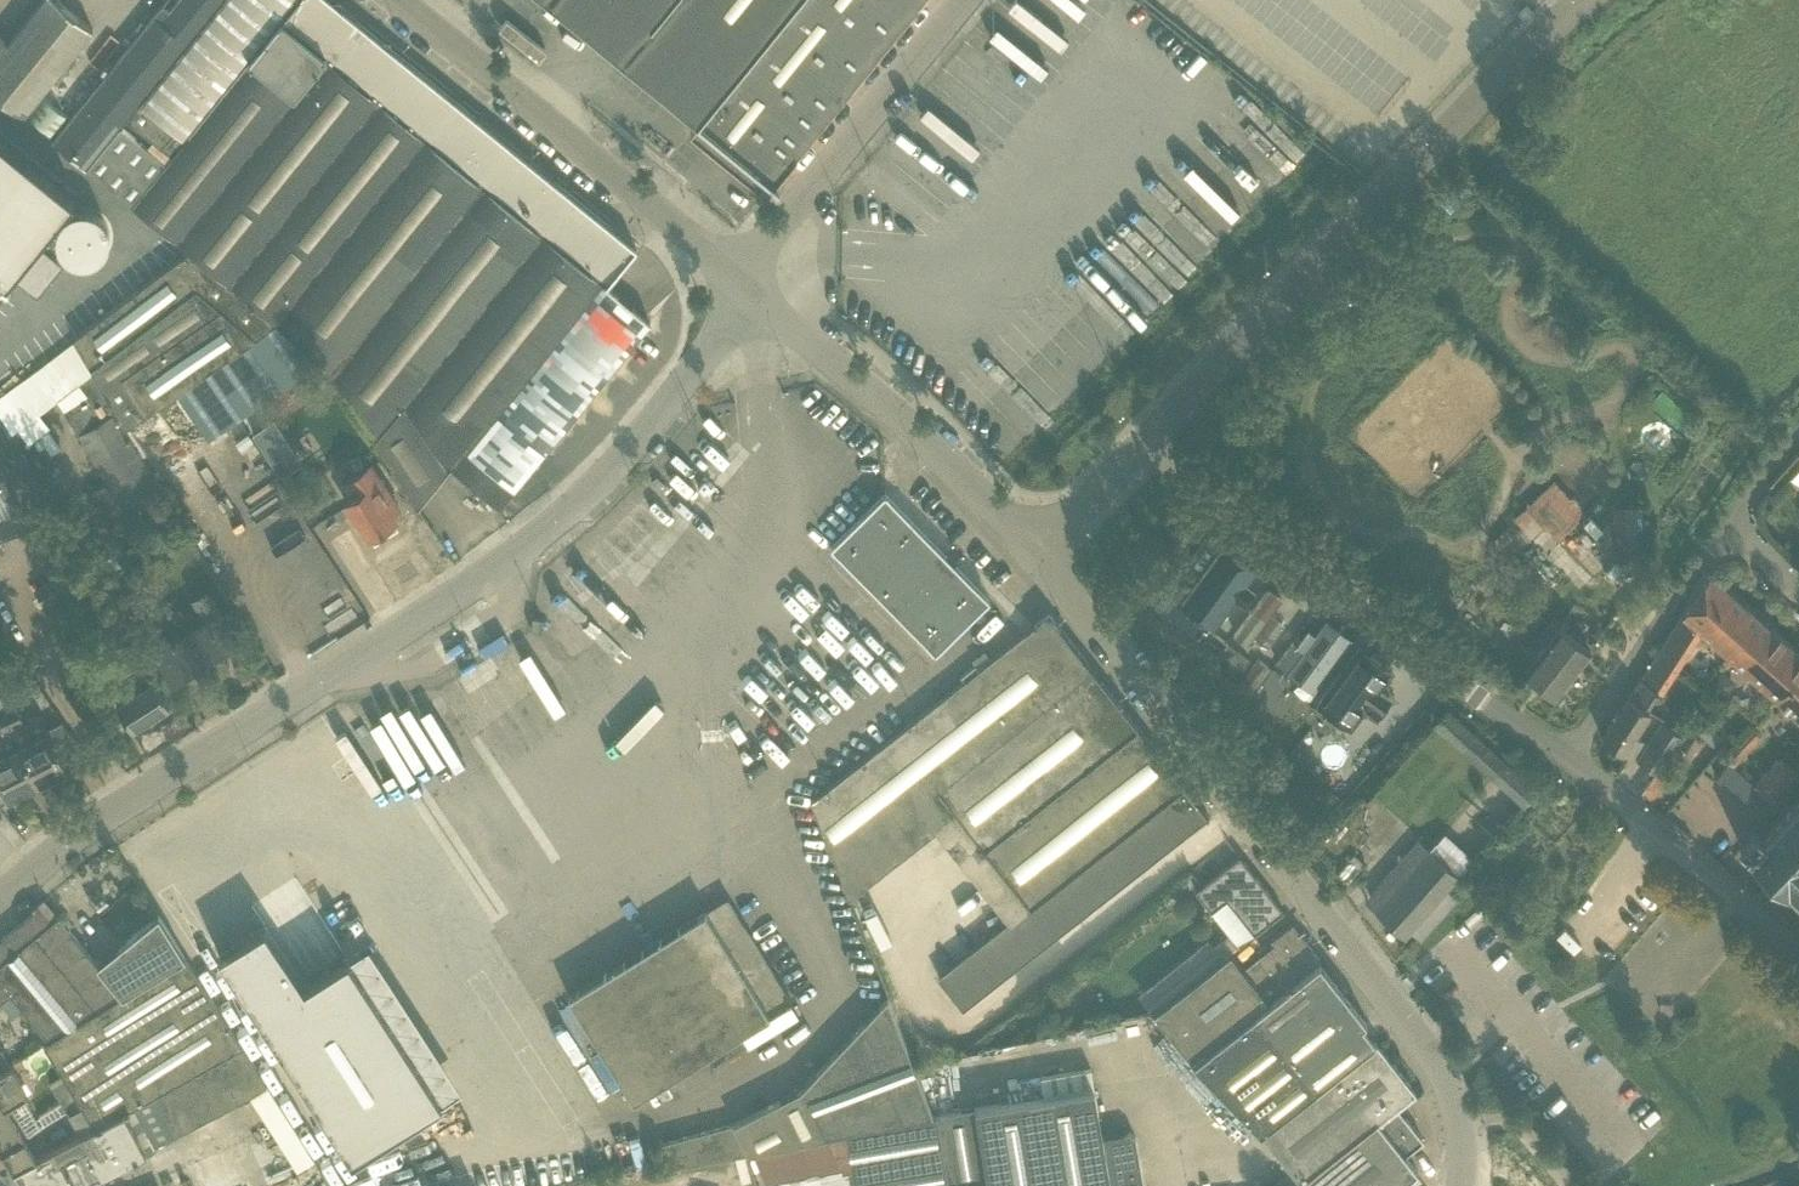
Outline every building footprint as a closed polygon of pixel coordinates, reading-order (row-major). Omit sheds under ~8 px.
[(7,41),(0,50),(0,95),(6,100),(24,115),(94,28),(59,0),(41,0),(8,41),(7,41)] [(171,10),(163,3),(71,117),(53,139),(87,167),(120,126),(126,118),(222,0),(179,0),(171,10)] [(74,337),(75,340),(124,423),(177,388),(250,340),(274,318),(310,351),(318,362),(418,505),(448,468),(449,467),(451,465),(500,504),(526,471),(650,320),(606,284),(622,265),(637,246),(341,7),(338,11),(325,0),(296,0),(172,152),(170,154),(171,155),(165,162),(164,161),(130,202),(189,250),(74,337)] [(126,118),(170,154),(295,0),(222,0),(126,118)] [(650,24),(670,0),(621,0),(650,24)] [(738,168),(767,191),(797,153),(921,0),(670,0),(650,24),(622,59),(697,120),(695,121),(697,122),(691,130),(719,153),(725,146),(743,161),(738,168)] [(1083,54),(1059,16),(1065,9),(1110,39),(1123,31),(1076,0),(1002,0),(972,44),(980,56),(986,53),(1002,64),(1005,68),(969,90),(972,92),(961,107),(967,116),(976,122),(965,139),(973,144),(970,147),(983,155),(1022,97),(1073,65),(1078,58),(1083,54)] [(24,115),(53,139),(71,117),(41,93),(24,115)] [(130,202),(164,161),(120,126),(87,167),(130,202)] [(76,189),(0,127),(0,283),(76,189)] [(883,159),(873,174),(933,212),(952,183),(898,148),(889,162),(883,159)] [(1231,217),(1237,210),(1212,187),(1206,194),(1231,217)] [(40,242),(15,272),(38,292),(63,261),(40,242)] [(310,351),(274,318),(250,340),(177,388),(209,435),(318,362),(310,351)] [(0,396),(0,412),(12,428),(18,424),(28,438),(49,423),(38,409),(56,396),(79,380),(88,394),(64,408),(106,481),(92,489),(117,533),(133,524),(124,510),(161,487),(143,458),(144,457),(124,423),(75,340),(0,396)] [(0,424),(0,538),(50,520),(43,501),(53,498),(6,421),(0,424)] [(351,495),(345,499),(369,535),(372,533),(375,538),(388,530),(384,525),(397,516),(393,510),(399,506),(371,464),(343,483),(351,495)] [(695,467),(577,595),(614,629),(732,501),(695,467)] [(1515,518),(1530,531),(1538,523),(1556,539),(1585,507),(1552,477),(1515,518)] [(937,545),(885,493),(832,545),(884,597),(937,545)] [(1643,542),(1639,501),(1612,504),(1616,545),(1643,542)] [(152,514),(164,533),(183,522),(171,502),(152,514)] [(69,564),(80,557),(70,540),(57,548),(69,564)] [(936,650),(989,598),(937,545),(884,597),(936,650)] [(1223,545),(1180,602),(1214,627),(1235,598),(1246,581),(1256,568),(1223,545)] [(76,587),(65,569),(33,588),(45,607),(76,587)] [(1710,571),(1658,651),(1676,662),(1680,665),(1702,630),(1730,655),(1762,618),(1710,571)] [(1514,596),(1523,586),(1526,583),(1520,578),(1508,592),(1514,596)] [(1242,622),(1234,633),(1248,643),(1255,634),(1267,643),(1283,622),(1271,613),(1282,598),(1268,588),(1242,622)] [(173,672),(190,661),(195,658),(230,636),(234,642),(240,638),(236,631),(219,605),(218,605),(208,589),(194,597),(207,619),(158,649),(173,672)] [(965,679),(812,799),(850,896),(936,828),(1009,921),(938,976),(963,1008),(1209,815),(1050,613),(1035,624),(1023,633),(979,668),(976,663),(961,675),(965,679)] [(1546,641),(1524,670),(1555,694),(1591,648),(1560,624),(1563,620),(1553,613),(1537,635),(1546,641)] [(533,616),(531,628),(541,630),(543,617),(533,616)] [(1294,639),(1279,661),(1289,669),(1287,671),(1312,690),(1352,637),(1327,618),(1316,632),(1309,627),(1297,642),(1294,639)] [(1798,672),(1798,651),(1762,618),(1730,655),(1777,697),(1798,672)] [(1193,633),(1194,633),(1206,642),(1217,651),(1225,640),(1202,623),(1201,622),(1193,633)] [(1225,640),(1217,651),(1242,669),(1250,658),(1225,640)] [(139,642),(121,653),(129,666),(146,655),(139,642)] [(1359,645),(1316,701),(1351,726),(1392,669),(1359,645)] [(1602,737),(1631,755),(1643,738),(1634,732),(1650,708),(1647,707),(1676,662),(1658,651),(1641,677),(1641,676),(1640,677),(1641,678),(1602,737)] [(1239,682),(1253,692),(1271,667),(1257,657),(1239,682)] [(1272,666),(1253,692),(1282,713),(1290,702),(1280,695),(1288,684),(1291,680),(1272,666)] [(133,727),(170,703),(154,678),(153,679),(145,667),(120,683),(127,695),(117,701),(133,727)] [(1777,697),(1798,717),(1798,673),(1777,697)] [(1290,702),(1304,713),(1312,702),(1288,684),(1280,695),(1290,702)] [(13,700),(6,686),(0,689),(0,707),(13,700)] [(13,702),(1,708),(37,781),(66,767),(40,713),(24,720),(13,702)] [(1336,720),(1312,702),(1304,713),(1329,731),(1336,720)] [(1,708),(0,708),(0,789),(5,786),(9,795),(37,781),(1,708)] [(1536,787),(1447,708),(1434,723),(1523,802),(1536,787)] [(1661,721),(1637,759),(1659,773),(1663,766),(1673,750),(1683,735),(1661,721)] [(1708,722),(1699,732),(1713,745),(1722,735),(1708,722)] [(1737,740),(1724,754),(1735,764),(1748,750),(1737,740)] [(1780,754),(1753,783),(1760,790),(1770,799),(1797,771),(1780,754)] [(1729,760),(1714,776),(1747,805),(1760,790),(1753,783),(1729,760)] [(1484,790),(1492,781),(1470,762),(1446,789),(1463,804),(1454,815),(1445,808),(1420,837),(1429,844),(1444,828),(1459,841),(1467,831),(1482,844),(1510,812),(1484,790)] [(1783,817),(1798,832),(1798,800),(1783,817)] [(1740,843),(1750,853),(1748,854),(1771,875),(1757,891),(1772,906),(1787,890),(1789,888),(1798,897),(1798,832),(1783,817),(1763,839),(1753,829),(1740,843)] [(1421,938),(1459,895),(1448,885),(1457,874),(1417,839),(1369,894),(1380,903),(1377,908),(1406,933),(1411,928),(1421,938)] [(1364,862),(1354,852),(1337,870),(1346,880),(1364,862)] [(1227,898),(1255,932),(1284,909),(1240,854),(1211,877),(1195,890),(1211,910),(1227,898)] [(742,1032),(749,1027),(793,1000),(728,896),(570,995),(633,1099),(706,1054),(713,1065),(749,1042),(742,1032)] [(98,962),(59,915),(48,924),(36,909),(0,939),(0,1003),(11,994),(48,1039),(123,994),(98,962)] [(150,977),(184,956),(158,913),(122,943),(150,977)] [(1306,937),(1293,921),(1271,939),(1274,942),(1243,967),(1231,952),(1154,1012),(1193,1061),(1269,1000),(1319,961),(1302,940),(1306,937)] [(266,924),(219,954),(352,1160),(442,1102),(349,957),(304,985),(266,924)] [(1154,1012),(1231,952),(1230,951),(1238,945),(1237,944),(1229,934),(1215,946),(1208,937),(1138,992),(1154,1012)] [(243,1046),(212,997),(186,955),(184,956),(150,977),(123,994),(48,1039),(49,1039),(44,1042),(65,1076),(51,1084),(79,1131),(80,1133),(125,1109),(133,1104),(156,1092),(243,1046)] [(1319,961),(1269,1000),(1193,1061),(1261,1131),(1376,1040),(1362,1023),(1366,1019),(1320,960),(1319,961)] [(932,1115),(889,995),(807,1085),(739,1120),(657,1142),(662,1166),(746,1151),(847,1132),(932,1115)] [(16,1027),(7,1016),(0,1022),(0,1035),(3,1038),(16,1027)] [(989,1038),(985,1033),(975,1040),(979,1046),(989,1038)] [(1418,1170),(1405,1153),(1424,1138),(1398,1106),(1416,1091),(1376,1040),(1261,1131),(1300,1181),(1293,1185),(1397,1185),(1418,1170)] [(0,1045),(0,1069),(11,1062),(0,1045)] [(266,1083),(267,1083),(243,1046),(156,1092),(133,1104),(154,1143),(249,1093),(266,1083)] [(26,1135),(7,1104),(21,1096),(28,1091),(11,1062),(0,1069),(0,1144),(2,1147),(13,1167),(19,1164),(38,1154),(37,1153),(26,1135)] [(988,1185),(1144,1185),(1136,1136),(1128,1130),(1103,1135),(1094,1087),(932,1115),(847,1132),(852,1164),(856,1185),(950,1185),(987,1180),(988,1185)] [(125,1109),(80,1133),(79,1131),(37,1153),(38,1154),(19,1164),(13,1167),(13,1168),(20,1165),(20,1166),(23,1165),(27,1173),(26,1173),(27,1175),(19,1179),(23,1185),(80,1185),(88,1182),(147,1152),(125,1109)] [(852,1164),(847,1132),(746,1151),(759,1182),(760,1185),(796,1185),(792,1176),(852,1164)] [(1278,1183),(1273,1155),(1216,1166),(1220,1185),(1265,1185),(1278,1183)]
